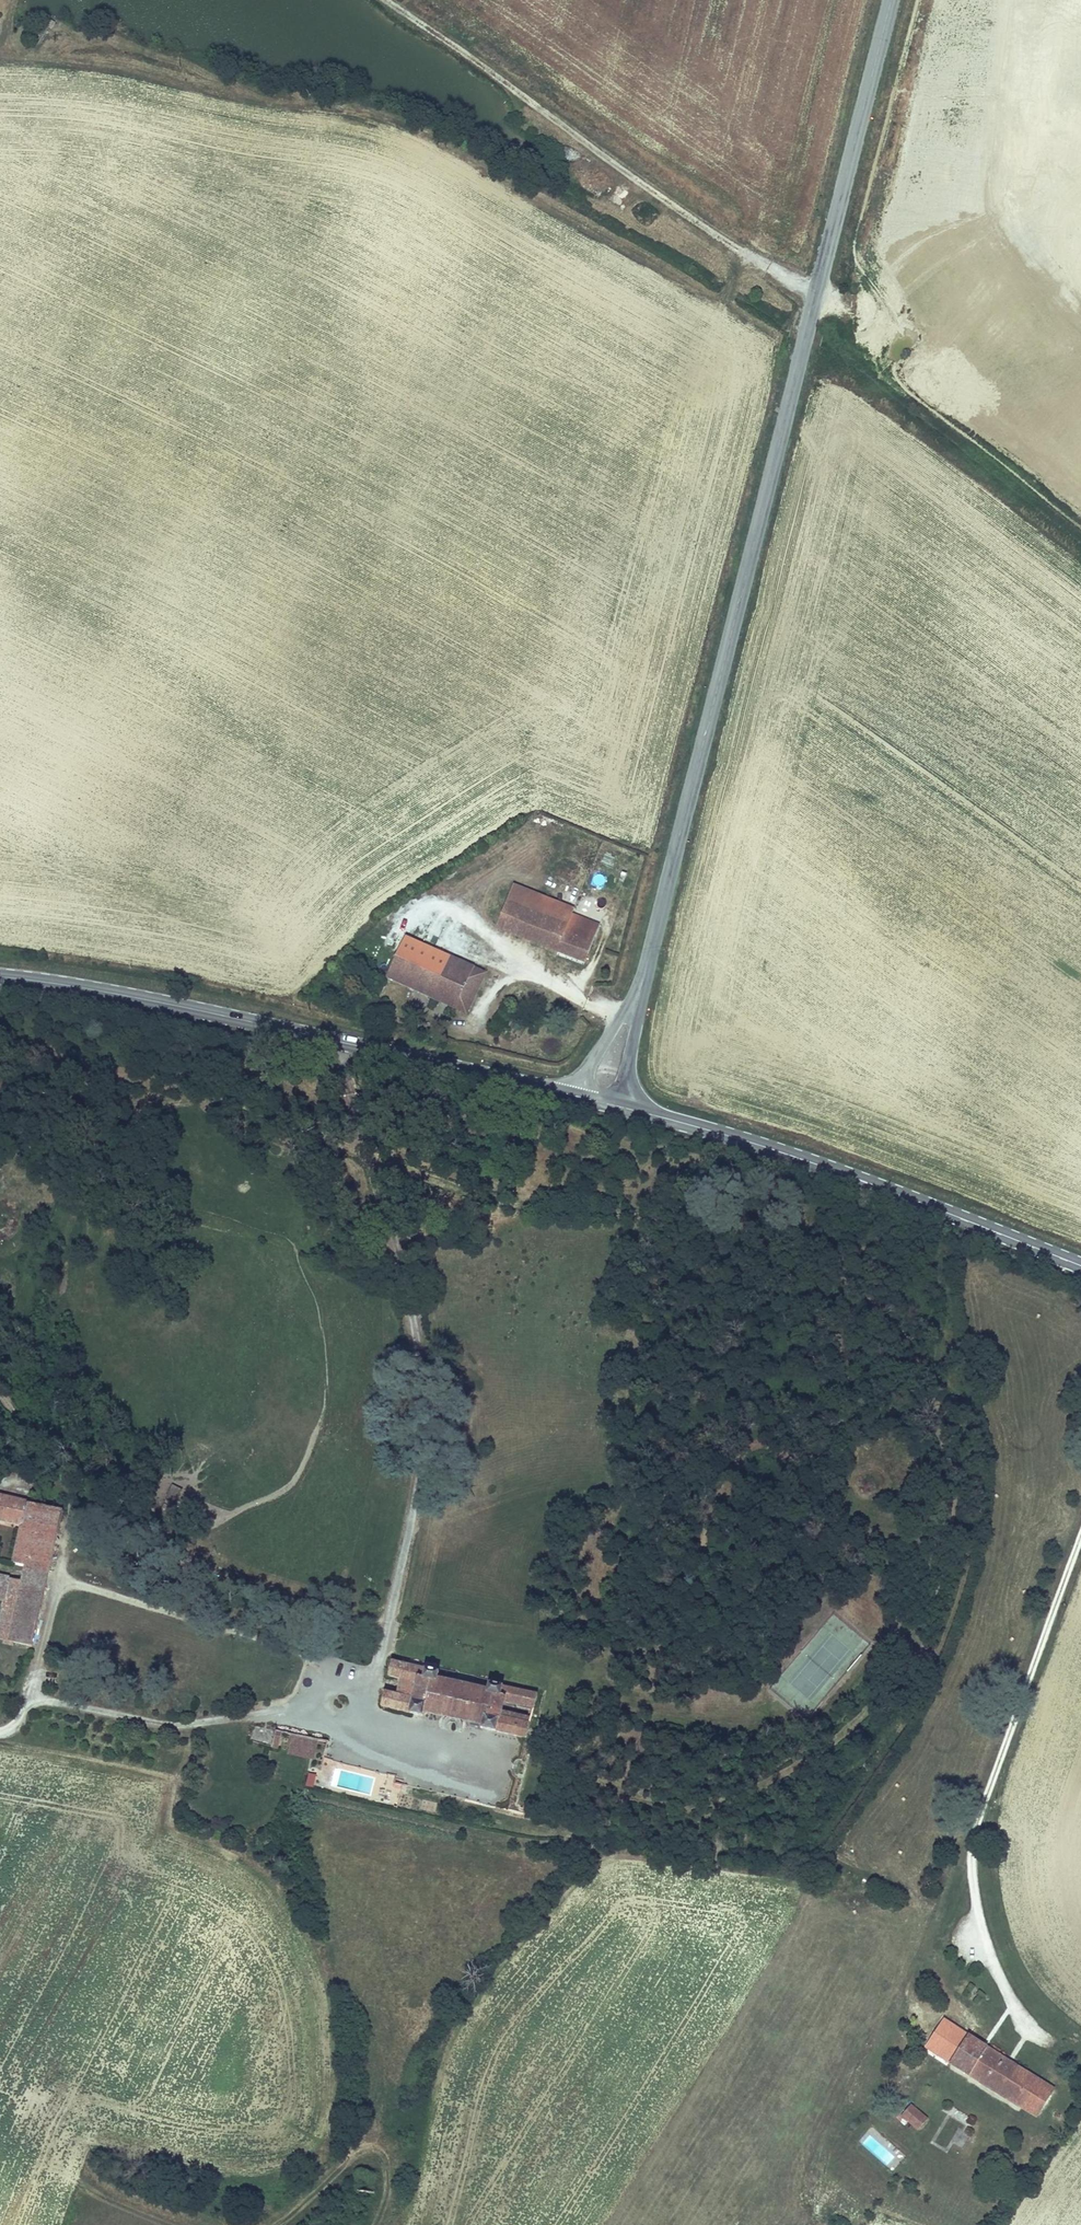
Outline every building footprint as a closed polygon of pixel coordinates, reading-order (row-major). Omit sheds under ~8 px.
[(604,867),(599,879),(614,885),(619,873),(604,867)] [(584,965),(600,925),(572,915),(574,909),(513,885),(495,929),(584,965)] [(386,980),(456,1011),(475,969),(406,938),(386,980)] [(456,1011),(467,1016),(486,974),(475,969),(456,1011)] [(162,1497),(173,1504),(181,1491),(170,1484),(162,1497)] [(7,1522),(10,1509),(27,1513),(29,1502),(0,1496),(0,1520),(7,1522)] [(34,1648),(59,1534),(65,1511),(29,1502),(27,1513),(10,1509),(7,1522),(24,1525),(15,1563),(28,1566),(24,1583),(0,1578),(0,1601),(7,1602),(0,1632),(0,1640),(34,1648)] [(484,1730),(529,1739),(539,1696),(490,1686),(489,1694),(438,1684),(440,1675),(393,1665),(389,1679),(401,1682),(398,1697),(386,1695),(384,1708),(424,1717),(425,1713),(485,1726),(484,1730)] [(271,1749),(278,1751),(282,1735),(275,1733),(271,1749)] [(313,1761),(317,1741),(291,1736),(287,1756),(313,1761)] [(305,1787),(312,1789),(314,1777),(308,1775),(305,1787)] [(944,2060),(952,2065),(968,2038),(960,2032),(944,2060)] [(1008,2083),(1017,2069),(968,2038),(952,2065),(1013,2103),(1020,2090),(1008,2083)] [(1037,2118),(1053,2091),(1017,2069),(1008,2083),(1020,2090),(1013,2103),(1037,2118)] [(899,2118),(917,2131),(928,2118),(910,2104),(899,2118)]
